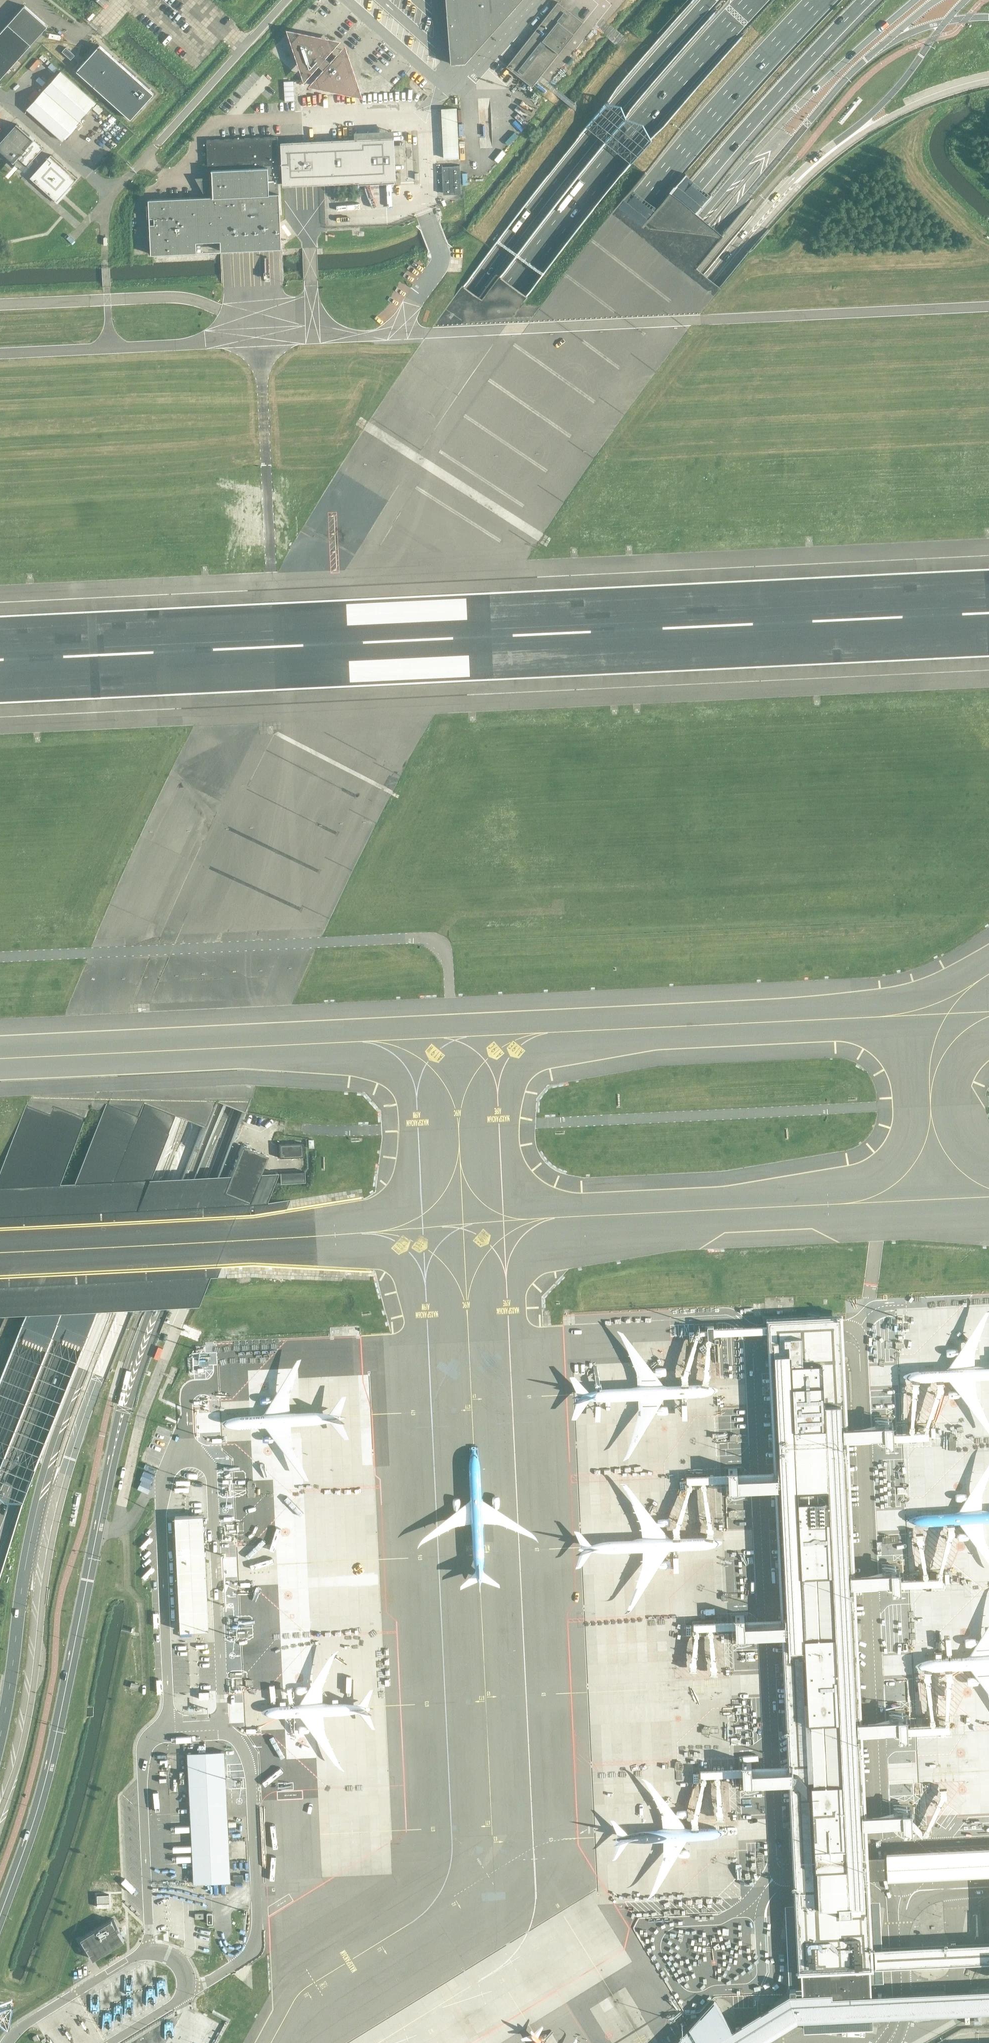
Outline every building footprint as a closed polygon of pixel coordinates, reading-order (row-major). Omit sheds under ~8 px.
[(521,0),(446,0),(450,64),(465,63),(521,0)] [(506,66),(532,87),(538,80),(541,76),(584,22),(558,1),(506,66)] [(47,26),(24,6),(0,34),(0,79),(47,26)] [(301,67),(312,69),(317,63),(325,71),(320,76),(324,86),(348,92),(356,83),(348,59),(337,57),(332,63),(330,61),(324,55),(329,50),(326,40),(301,34),(293,43),(301,67)] [(100,45),(77,71),(131,119),(154,93),(100,45)] [(62,141),(97,102),(61,70),(26,109),(62,141)] [(287,98),(295,98),(295,80),(286,80),(287,98)] [(442,109),(444,158),(459,157),(457,108),(442,109)] [(21,164),(40,143),(18,125),(0,146),(21,164)] [(394,136),(357,138),(332,139),(303,141),(303,134),(206,140),(208,168),(212,167),(233,167),(238,166),(282,164),(282,168),(283,183),(283,186),(284,186),(334,184),(358,182),(358,185),(359,184),(395,183),(394,181),(396,181),(394,136)] [(55,196),(74,175),(53,156),(34,178),(55,196)] [(279,183),(283,183),(282,168),(282,164),(238,166),(233,167),(212,167),(213,181),(205,181),(205,186),(213,186),(213,196),(149,199),(151,254),(197,252),(197,242),(220,241),(221,251),(282,248),(279,183)] [(443,164),(444,192),(462,191),(461,164),(443,164)] [(304,1145),(280,1146),(281,1160),(304,1159),(304,1158),(304,1157),(304,1145)] [(225,1194),(251,1204),(269,1158),(243,1148),(225,1194)] [(877,1876),(887,1876),(886,1854),(875,1854),(869,1854),(868,1847),(868,1839),(846,1328),(845,1313),(767,1317),(768,1333),(782,1619),(791,1856),(792,1882),(792,1901),(783,1901),(784,1927),(786,1958),(787,1984),(802,1983),(802,1994),(872,1991),(872,1981),(883,1980),(882,1967),(882,1948),(879,1898),(870,1898),(869,1877),(869,1876),(877,1876)] [(209,1420),(211,1415),(199,1411),(197,1417),(209,1420)] [(204,1515),(175,1516),(181,1630),(209,1629),(204,1515)] [(225,1751),(188,1753),(194,1883),(231,1881),(225,1751)] [(988,1875),(988,1846),(918,1850),(886,1851),(886,1854),(887,1876),(887,1879),(917,1878),(988,1875)] [(109,1893),(95,1893),(95,1904),(109,1904),(109,1893)] [(113,1916),(80,1937),(92,1958),(125,1936),(119,1928),(113,1916)] [(882,1948),(882,1967),(988,1962),(988,1943),(882,1948)] [(901,1991),(872,1991),(802,1994),(789,1993),(746,2020),(732,2029),(713,1999),(688,2027),(695,2038),(693,2040),(687,2029),(674,2042),(762,2042),(797,2021),(799,2021),(899,2016),(988,2012),(988,1987),(901,1991)]
